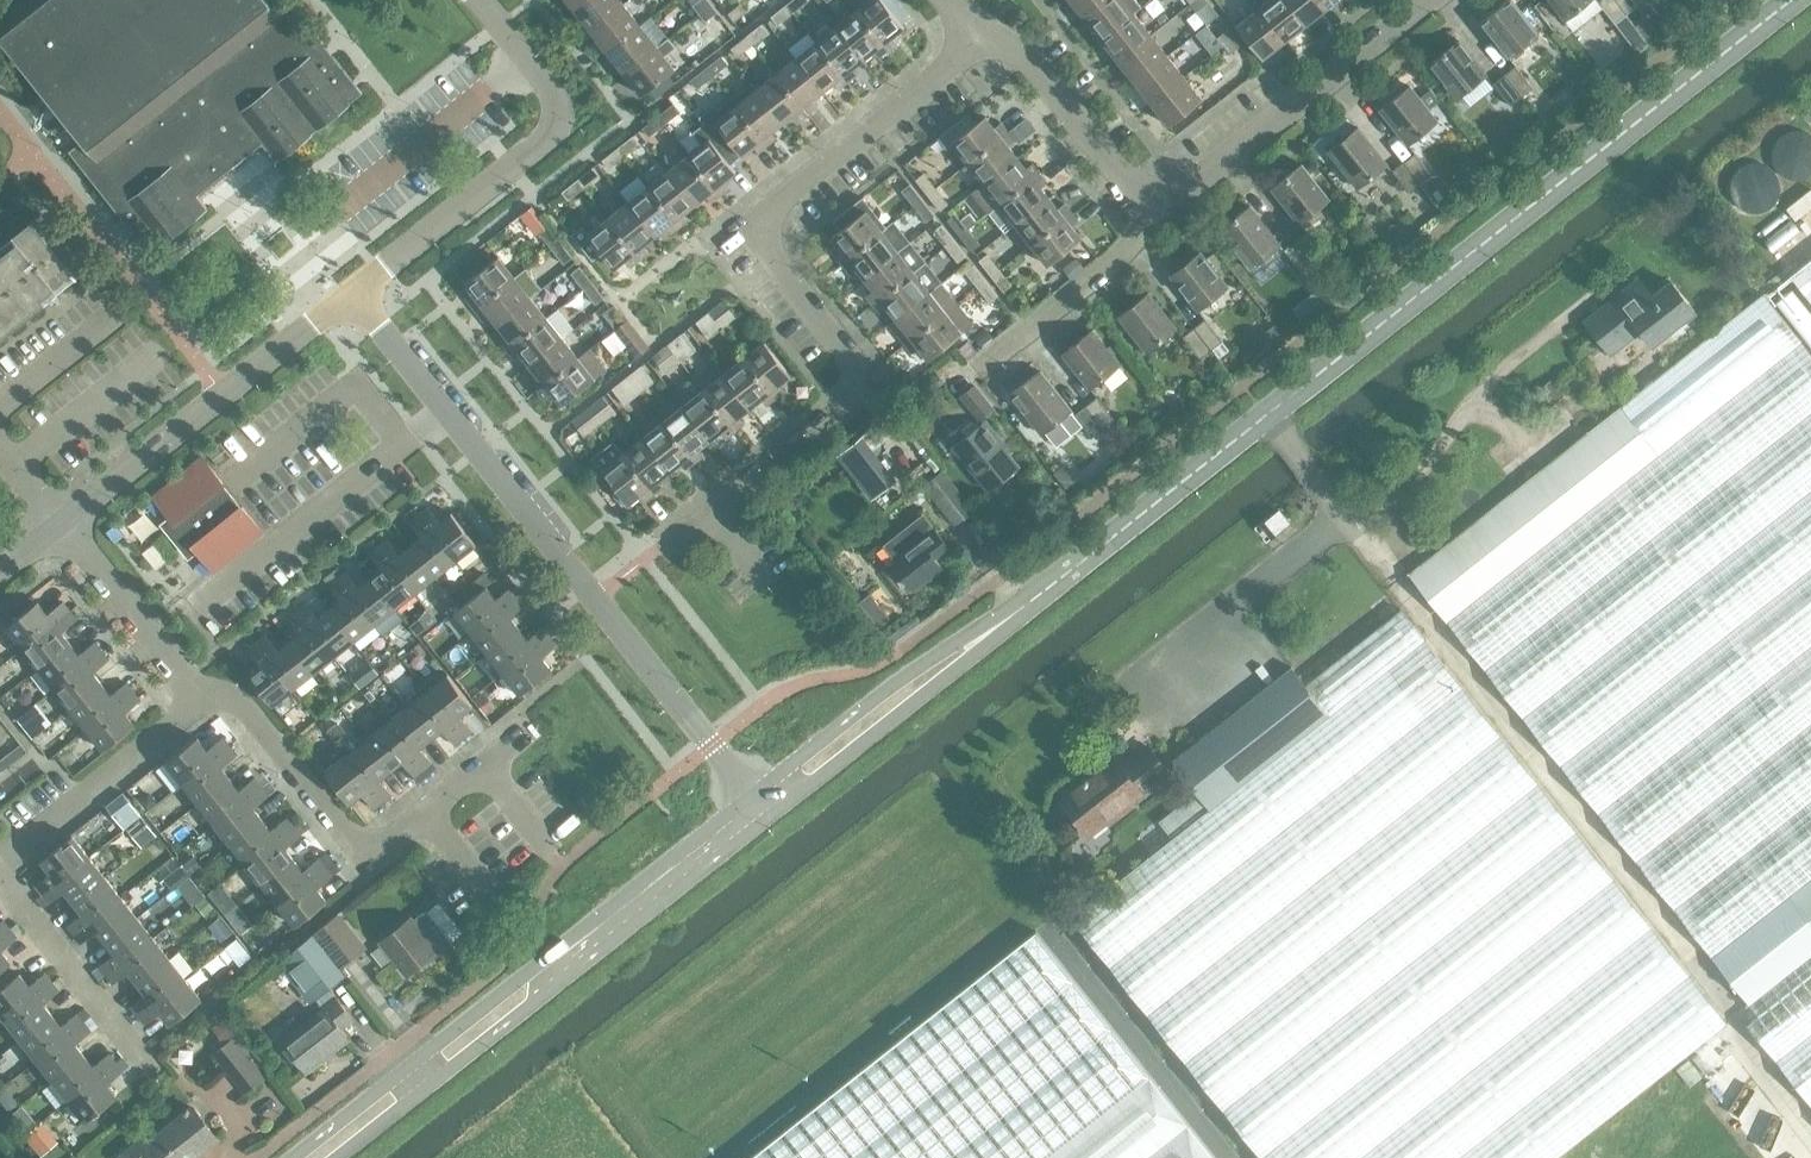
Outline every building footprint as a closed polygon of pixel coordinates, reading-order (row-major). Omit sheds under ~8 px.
[(262,143),(276,161),(363,92),(290,0),(13,0),(0,11),(0,37),(82,141),(69,151),(136,236),(149,226),(162,242),(207,207),(198,195),(262,143)] [(574,8),(591,29),(624,3),(622,0),(584,0),(574,8)] [(712,3),(709,0),(698,0),(692,4),(699,13),(712,3)] [(793,13),(809,0),(791,0),(786,4),(793,13)] [(888,50),(897,42),(892,36),(904,27),(883,0),(866,0),(856,8),(888,50)] [(1084,17),(1105,0),(1071,0),(1084,17)] [(1084,17),(1101,38),(1135,12),(1126,0),(1105,0),(1084,17)] [(1208,1),(1207,0),(1193,0),(1190,3),(1196,11),(1208,1)] [(1284,41),(1305,24),(1287,0),(1266,0),(1257,7),(1284,41)] [(1305,24),(1327,7),(1321,0),(1287,0),(1305,24)] [(1520,49),(1538,34),(1511,0),(1506,0),(1481,21),(1509,57),(1520,49)] [(1591,0),(1549,0),(1566,20),(1591,0)] [(1598,1),(1615,23),(1626,15),(1614,0),(1598,0),(1598,1)] [(1638,5),(1634,0),(1614,0),(1626,15),(1626,14),(1638,5)] [(624,3),(591,29),(608,51),(641,24),(624,3)] [(712,3),(699,13),(705,21),(718,11),(712,3)] [(734,21),(747,11),(740,3),(727,13),(734,21)] [(786,4),(771,16),(778,25),(793,13),(786,4)] [(1638,5),(1626,14),(1649,43),(1661,34),(1638,5)] [(1262,58),(1263,58),(1284,41),(1257,7),(1235,25),(1262,58)] [(835,24),(863,59),(874,50),(879,57),(888,50),(856,8),(835,24)] [(1135,12),(1101,38),(1118,59),(1152,33),(1135,12)] [(753,44),(768,32),(762,23),(746,36),(753,44)] [(641,24),(608,51),(624,72),(658,46),(641,24)] [(815,40),(847,81),(857,74),(852,68),(863,59),(835,24),(815,40)] [(1236,35),(1229,27),(1217,37),(1223,45),(1236,35)] [(1152,33),(1118,59),(1135,81),(1169,54),(1152,33)] [(1236,35),(1223,45),(1230,54),(1242,44),(1236,35)] [(746,36),(731,48),(737,57),(753,44),(746,36)] [(1486,75),(1457,39),(1429,62),(1457,98),(1486,75)] [(795,56),(822,91),(834,82),(839,88),(847,81),(815,40),(795,56)] [(658,46),(624,72),(642,95),(675,68),(658,46)] [(1169,54),(1135,81),(1152,102),(1185,76),(1169,54)] [(712,76),(728,64),(721,55),(706,67),(712,76)] [(811,99),(822,91),(795,56),(775,72),(807,114),(817,106),(811,99)] [(1516,65),(1503,75),(1521,98),(1533,88),(1516,65)] [(706,67),(690,80),(697,88),(712,76),(706,67)] [(755,88),(782,123),(793,114),(798,121),(807,114),(775,72),(755,88)] [(1503,75),(1493,83),(1511,105),(1521,98),(1503,75)] [(1185,76),(1152,102),(1169,125),(1203,98),(1185,76)] [(782,123),(755,88),(751,84),(731,100),(767,145),(776,137),(771,131),(782,123)] [(1437,122),(1408,85),(1380,109),(1408,144),(1437,122)] [(713,108),(701,116),(734,158),(740,154),(741,155),(752,146),(757,152),(767,145),(731,100),(716,112),(713,108)] [(673,103),(658,115),(664,124),(680,112),(673,103)] [(953,143),(968,163),(1008,131),(1001,123),(994,128),(985,116),(975,123),(968,114),(938,138),(946,148),(953,143)] [(664,124),(658,115),(642,128),(649,136),(664,124)] [(688,153),(720,194),(729,187),(724,180),(736,171),(729,163),(734,158),(701,116),(706,123),(695,131),(703,141),(688,153)] [(1358,188),(1388,166),(1357,126),(1328,150),(1358,188)] [(1808,133),(1801,129),(1796,128),(1792,127),(1784,130),(1778,134),(1774,141),(1773,149),(1775,156),(1779,163),(1784,167),(1792,169),(1800,168),(1804,166),(1808,163),(1810,159),(1810,138),(1808,133)] [(1017,157),(1008,146),(1015,140),(1008,131),(968,163),(984,183),(1017,157)] [(624,156),(640,144),(633,135),(617,147),(624,156)] [(624,156),(617,147),(602,159),(609,168),(624,156)] [(711,201),(720,194),(688,153),(668,169),(695,204),(706,195),(711,201)] [(1421,184),(1432,175),(1414,153),(1402,162),(1420,185),(1421,184)] [(988,212),(1000,203),(1040,172),(1033,163),(1026,169),(1017,157),(984,183),(973,192),(988,212)] [(1459,162),(1458,169),(1462,175),(1469,176),(1475,172),(1476,165),(1472,159),(1465,158),(1459,162)] [(1402,162),(1392,170),(1410,193),(1420,185),(1402,162)] [(1769,184),(1769,183),(1767,175),(1763,168),(1756,164),(1748,162),(1739,164),(1733,169),(1729,176),(1728,184),(1729,192),(1734,198),(1739,202),(1746,204),(1755,203),(1759,201),(1763,198),(1767,192),(1769,184)] [(1329,201),(1300,164),(1271,188),(1300,223),(1329,201)] [(584,187),(600,175),(593,167),(578,179),(584,187)] [(647,185),(680,226),(689,219),(684,212),(695,204),(668,169),(647,185)] [(1437,171),(1432,175),(1421,184),(1441,210),(1457,197),(1437,171)] [(936,188),(924,172),(915,179),(928,195),(936,188)] [(1015,223),(1049,197),(1040,186),(1047,181),(1040,172),(1000,203),(1015,223)] [(584,187),(578,179),(562,191),(568,200),(584,187)] [(913,206),(922,199),(910,183),(901,190),(913,206)] [(671,233),(680,226),(647,185),(627,201),(655,235),(666,227),(671,233)] [(928,195),(940,210),(948,204),(936,188),(928,195)] [(1810,205),(1810,191),(1809,188),(1784,208),(1793,220),(1810,205)] [(599,206),(607,217),(639,258),(648,250),(644,244),(655,235),(627,201),(619,190),(599,206)] [(842,262),(883,230),(893,222),(893,221),(886,226),(863,197),(833,220),(840,230),(832,236),(842,248),(835,253),(842,262)] [(1058,209),(1049,197),(1015,223),(1031,243),(1071,212),(1065,203),(1058,209)] [(913,206),(926,221),(935,215),(922,199),(913,206)] [(1251,268),(1280,247),(1248,205),(1219,228),(1251,268)] [(1081,238),(1072,227),(1079,221),(1071,212),(1031,243),(1048,264),(1081,238)] [(72,272),(66,264),(75,257),(41,213),(0,246),(0,330),(72,272)] [(968,229),(955,213),(947,219),(960,236),(968,229)] [(592,260),(602,253),(614,268),(625,259),(630,265),(639,258),(607,217),(587,232),(582,226),(572,234),(592,260)] [(864,277),(899,250),(909,242),(893,222),(883,230),(842,262),(849,271),(855,266),(864,277)] [(945,246),(954,239),(942,224),(933,231),(945,246)] [(552,249),(561,242),(548,225),(539,232),(552,249)] [(960,236),(972,251),(980,244),(968,229),(960,236)] [(954,239),(945,246),(958,262),(966,255),(954,239)] [(1295,240),(1284,249),(1307,279),(1319,270),(1313,262),(1295,240)] [(573,258),(561,242),(552,249),(564,265),(573,258)] [(909,242),(899,250),(864,277),(873,289),(867,294),(874,303),(925,262),(909,242)] [(1009,247),(992,260),(1000,269),(1016,256),(1009,247)] [(1228,288),(1199,251),(1170,275),(1199,310),(1228,288)] [(991,275),(999,268),(987,253),(979,260),(991,275)] [(516,277),(499,255),(465,282),(475,294),(468,299),(475,308),(516,277)] [(1790,278),(1810,305),(1810,261),(1790,278)] [(896,318),(930,291),(941,282),(925,262),(874,303),(881,312),(887,307),(896,318)] [(977,286),(985,279),(973,264),(965,271),(977,286)] [(584,289),(593,283),(579,266),(571,273),(584,289)] [(991,275),(1003,291),(1012,285),(999,268),(991,275)] [(526,269),(516,277),(475,308),(482,317),(489,312),(497,323),(532,297),(542,289),(526,269)] [(977,286),(989,302),(998,295),(985,279),(977,286)] [(1619,302),(1617,299),(1615,297),(1584,321),(1607,350),(1641,323),(1655,342),(1694,311),(1671,281),(1652,295),(1640,281),(1628,291),(1630,293),(1619,302)] [(905,343),(946,311),(957,302),(941,282),(930,291),(896,318),(905,329),(899,334),(905,343)] [(584,289),(596,304),(604,297),(593,283),(584,289)] [(1176,328),(1147,292),(1119,315),(1147,351),(1176,328)] [(1763,292),(1408,573),(1749,1003),(1738,1012),(1810,1105),(1810,353),(1763,292)] [(532,297),(497,323),(506,335),(499,340),(506,349),(548,317),(547,316),(532,297)] [(957,302),(946,311),(905,343),(913,352),(919,347),(929,359),(973,323),(957,302)] [(616,329),(624,323),(623,322),(611,306),(603,313),(615,330),(616,329)] [(714,320),(721,329),(737,316),(730,307),(714,320)] [(548,317),(506,349),(514,358),(521,353),(529,364),(563,337),(574,328),(558,308),(547,316),(548,317)] [(705,341),(721,329),(708,313),(692,325),(705,341)] [(1211,350),(1222,341),(1205,318),(1194,327),(1211,350)] [(639,335),(627,319),(623,322),(624,323),(616,329),(627,344),(639,335)] [(985,326),(973,336),(981,346),(992,336),(985,326)] [(1194,327),(1183,336),(1200,359),(1211,350),(1194,327)] [(1120,366),(1091,329),(1062,353),(1091,388),(1120,366)] [(563,337),(529,364),(538,375),(531,380),(538,389),(579,357),(579,356),(563,337)] [(680,361),(696,348),(690,339),(673,352),(680,361)] [(743,357),(775,398),(784,390),(780,384),(791,375),(764,340),(743,357)] [(579,357),(538,389),(546,399),(553,394),(561,405),(596,378),(608,369),(590,347),(579,356),(579,357)] [(673,352),(659,364),(658,364),(665,373),(680,361),(673,352)] [(775,398),(743,357),(724,372),(723,373),(750,407),(761,399),(766,405),(775,398)] [(750,407),(723,373),(724,372),(716,362),(706,370),(710,375),(699,384),(702,389),(735,429),(744,422),(739,416),(750,407)] [(643,364),(627,376),(640,392),(656,380),(643,364)] [(1217,367),(1205,376),(1211,384),(1223,375),(1217,367)] [(1042,434),(1071,411),(1039,370),(1010,393),(1042,434)] [(640,392),(627,376),(612,388),(618,396),(625,405),(640,392)] [(980,420),(994,409),(974,385),(961,396),(980,420)] [(735,429),(702,389),(682,405),(710,439),(721,430),(726,436),(735,429)] [(1103,428),(1115,419),(1097,396),(1086,405),(1103,428)] [(1175,402),(1175,408),(1178,412),(1184,413),(1188,409),(1189,403),(1185,399),(1180,398),(1175,402)] [(616,412),(609,403),(593,416),(600,424),(616,412)] [(662,420),(695,461),(704,454),(699,448),(710,439),(682,405),(662,420)] [(1086,405),(1074,414),(1092,436),(1103,428),(1086,405)] [(584,437),(600,424),(593,416),(578,428),(584,437)] [(686,469),(695,461),(662,420),(642,436),(670,471),(681,462),(686,469)] [(983,422),(953,445),(988,489),(1017,466),(983,422)] [(878,423),(863,435),(873,448),(888,436),(878,423)] [(622,452),(655,493),(663,486),(658,480),(670,471),(642,436),(622,452)] [(219,465),(231,455),(220,441),(208,451),(219,465)] [(646,501),(655,493),(622,452),(602,468),(628,503),(640,494),(646,501)] [(196,549),(214,572),(263,532),(243,506),(241,508),(221,484),(223,482),(202,456),(153,495),(171,518),(163,524),(189,555),(196,549)] [(1067,462),(1054,472),(1066,488),(1079,477),(1067,462)] [(942,470),(924,484),(955,525),(973,510),(942,470)] [(1058,481),(1045,491),(1055,505),(1068,495),(1058,481)] [(456,561),(477,544),(452,512),(440,521),(427,504),(417,511),(456,561)] [(456,561),(417,511),(408,519),(422,536),(411,545),(436,577),(456,561)] [(923,514),(885,544),(897,559),(893,562),(913,588),(941,566),(931,553),(935,550),(937,553),(948,545),(925,516),(923,514)] [(436,577),(411,545),(400,553),(387,537),(378,544),(415,593),(436,577)] [(415,593),(378,544),(369,552),(381,568),(370,576),(395,609),(415,593)] [(395,609),(370,576),(359,585),(346,569),(337,576),(375,625),(395,609)] [(486,573),(474,583),(479,590),(491,580),(486,573)] [(375,625),(337,576),(328,584),(340,600),(330,608),(355,640),(375,625)] [(486,585),(454,611),(470,632),(518,595),(510,585),(496,597),(486,585)] [(525,604),(518,595),(470,632),(486,652),(519,627),(510,616),(525,604)] [(47,614),(37,601),(5,627),(21,648),(69,610),(62,601),(47,614)] [(355,640),(330,608),(318,618),(306,601),(297,608),(335,656),(355,640)] [(335,656),(297,608),(288,616),(300,632),(289,640),(314,672),(335,656)] [(1400,609),(1304,684),(1329,716),(1209,809),(1184,829),(1071,917),(1262,1157),(1555,1157),(1727,1022),(1400,609)] [(76,619),(69,610),(21,648),(37,668),(70,642),(61,631),(76,619)] [(418,619),(410,626),(417,635),(425,628),(418,619)] [(527,638),(519,627),(486,652),(502,673),(550,635),(542,626),(527,638)] [(314,672),(289,640),(278,649),(266,633),(257,640),(294,688),(314,672)] [(557,644),(550,635),(502,673),(519,694),(552,668),(542,656),(557,644)] [(294,688),(257,640),(248,647),(260,663),(248,673),(273,705),(294,688)] [(79,654),(70,642),(37,668),(53,688),(101,650),(94,642),(79,654)] [(108,660),(101,650),(53,688),(69,708),(102,683),(93,672),(108,660)] [(367,660),(349,674),(360,687),(378,672),(367,660)] [(1329,716),(1304,684),(1291,667),(1171,761),(1197,793),(1209,809),(1329,716)] [(460,715),(472,705),(447,672),(426,689),(464,737),(472,730),(460,715)] [(471,677),(461,684),(472,697),(481,690),(471,677)] [(111,694),(102,683),(69,708),(85,729),(133,691),(126,682),(111,694)] [(483,712),(494,704),(483,688),(472,697),(483,712)] [(406,705),(431,738),(442,729),(455,744),(464,737),(426,689),(406,705)] [(141,700),(133,691),(85,729),(102,750),(134,724),(124,713),(141,700)] [(386,721),(423,769),(432,762),(420,746),(431,738),(406,705),(386,721)] [(338,721),(327,730),(336,742),(347,733),(338,721)] [(365,737),(391,770),(402,761),(414,776),(423,769),(386,721),(365,737)] [(197,737),(165,762),(181,783),(229,745),(222,736),(207,749),(197,737)] [(345,753),(383,801),(392,794),(380,778),(391,770),(365,737),(345,753)] [(236,754),(229,745),(181,783),(197,803),(229,778),(221,767),(236,754)] [(345,753),(324,770),(349,802),(361,793),(374,809),(383,801),(345,753)] [(1109,822),(1130,806),(1128,804),(1142,792),(1113,756),(1060,797),(1063,800),(1061,804),(1069,814),(1073,814),(1089,834),(1107,820),(1109,822)] [(238,790),(229,778),(197,803),(213,824),(261,786),(254,777),(238,790)] [(268,794),(261,786),(213,824),(229,844),(262,818),(252,806),(268,794)] [(141,815),(123,792),(108,804),(125,827),(141,815)] [(1197,793),(1172,813),(1184,829),(1209,809),(1197,793)] [(142,847),(157,835),(142,816),(127,827),(142,847)] [(271,830),(262,818),(229,844),(245,864),(293,827),(286,818),(271,830)] [(300,835),(293,827),(245,864),(261,884),(293,859),(284,848),(300,835)] [(90,855),(73,833),(40,859),(51,871),(35,884),(41,893),(90,855)] [(73,901),(106,875),(90,855),(41,893),(49,903),(65,891),(73,901)] [(193,856),(183,863),(191,873),(201,866),(193,856)] [(302,870),(293,859),(261,884),(277,905),(325,867),(318,857),(302,870)] [(182,863),(163,878),(172,889),(177,885),(189,876),(191,874),(182,863)] [(293,926),(326,900),(316,888),(332,875),(325,867),(277,905),(293,926)] [(106,875),(73,901),(82,912),(67,925),(74,933),(122,895),(106,875)] [(189,876),(177,885),(193,905),(205,895),(189,876)] [(122,895),(74,933),(81,943),(96,930),(105,941),(138,916),(122,895)] [(205,896),(196,904),(206,916),(215,909),(205,896)] [(237,904),(225,913),(241,933),(252,924),(237,904)] [(436,955),(451,943),(425,910),(411,920),(409,918),(380,941),(406,973),(433,952),(436,955)] [(340,942),(353,932),(339,913),(325,923),(340,942)] [(138,916),(105,941),(114,953),(98,965),(106,974),(154,936),(138,916)] [(10,928),(3,919),(0,922),(0,936),(10,928)] [(10,928),(0,936),(0,970),(10,962),(1,949),(17,936),(10,928)] [(1036,930),(748,1157),(1216,1157),(1036,930)] [(347,975),(341,967),(313,932),(282,956),(276,961),(310,1004),(347,975)] [(154,936),(106,974),(113,983),(128,971),(137,982),(170,956),(154,936)] [(170,956),(137,982),(146,993),(131,1005),(138,1015),(186,977),(170,956)] [(0,987),(0,1015),(3,1019),(52,981),(45,972),(29,985),(19,972),(0,987)] [(186,977),(138,1015),(145,1024),(160,1011),(170,1024),(202,998),(186,977)] [(59,990),(52,981),(3,1019),(19,1039),(51,1014),(42,1003),(59,990)] [(321,1008),(281,1039),(305,1070),(347,1037),(339,1028),(351,1019),(332,993),(318,1004),(321,1008)] [(60,1026),(51,1014),(19,1039),(35,1059),(84,1021),(77,1013),(60,1026)] [(223,1018),(212,1026),(224,1043),(231,1038),(236,1035),(223,1018)] [(91,1030),(84,1021),(35,1059),(51,1080),(83,1055),(74,1043),(91,1030)] [(224,1043),(213,1052),(245,1092),(263,1078),(231,1038),(224,1043)] [(92,1066),(83,1055),(51,1080),(67,1100),(115,1062),(108,1053),(92,1066)] [(122,1070),(115,1062),(67,1100),(84,1121),(116,1096),(106,1083),(122,1070)] [(0,1088),(0,1099),(10,1112),(20,1104),(5,1085),(0,1088)] [(118,1154),(122,1157),(192,1157),(217,1138),(191,1105),(143,1142),(139,1137),(118,1154)] [(43,1121),(24,1136),(40,1155),(58,1140),(43,1121)]
